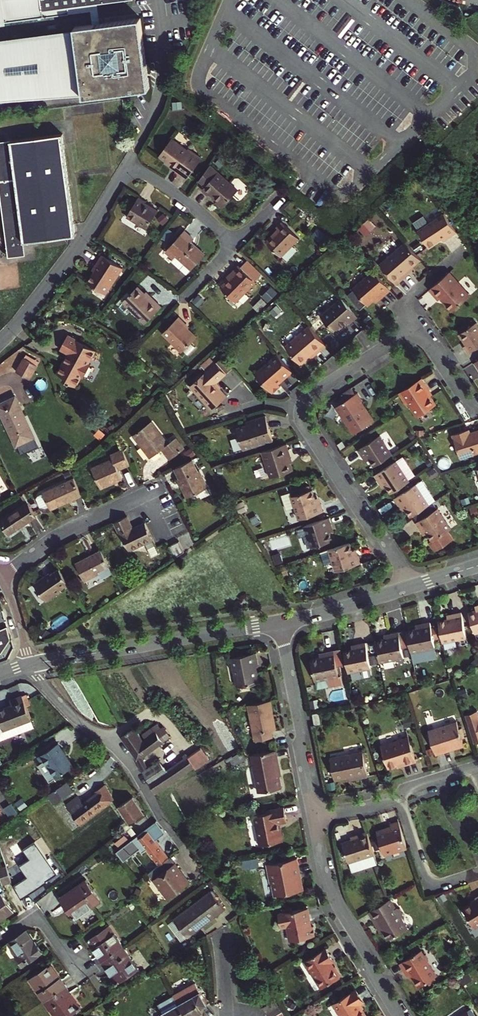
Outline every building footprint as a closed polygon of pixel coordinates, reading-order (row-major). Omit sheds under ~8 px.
[(89,10),(95,9),(94,1),(99,0),(0,0),(0,21),(89,10)] [(95,9),(89,10),(91,24),(73,26),(75,49),(77,65),(80,94),(145,86),(137,18),(96,23),(95,9)] [(77,65),(75,49),(64,50),(62,31),(0,39),(0,93),(73,89),(71,66),(77,65)] [(77,234),(64,133),(0,141),(16,257),(32,255),(30,240),(77,234)] [(171,138),(160,155),(176,166),(175,168),(189,177),(203,155),(188,146),(187,148),(171,138)] [(206,184),(218,170),(210,163),(200,179),(206,184)] [(203,188),(209,193),(211,191),(218,198),(217,200),(223,205),(239,187),(218,170),(206,184),(203,188)] [(146,200),(138,195),(126,215),(147,227),(158,209),(145,201),(146,200)] [(166,222),(171,216),(162,210),(158,217),(166,222)] [(370,234),(376,225),(368,219),(362,229),(370,234)] [(275,227),(277,229),(265,241),(280,256),(298,238),(281,221),(275,227)] [(442,244),(448,239),(433,222),(409,242),(422,257),(439,242),(442,244)] [(166,251),(174,258),(177,255),(192,269),(206,253),(193,241),(195,238),(185,229),(166,251)] [(409,242),(407,239),(397,247),(409,272),(410,271),(408,268),(422,257),(409,242)] [(409,272),(397,247),(381,262),(398,281),(409,272)] [(103,254),(94,267),(97,269),(88,282),(106,294),(123,268),(103,254)] [(177,255),(174,258),(172,261),(187,274),(192,269),(177,255)] [(263,273),(246,257),(239,264),(256,280),(263,273)] [(230,275),(220,285),(235,300),(256,280),(239,264),(229,274),(230,275)] [(354,286),(368,302),(376,296),(382,290),(385,293),(392,287),(375,268),(354,286)] [(432,288),(440,297),(442,296),(454,309),(472,294),(452,271),(432,288)] [(149,298),(136,286),(122,302),(145,324),(162,307),(150,296),(149,298)] [(269,300),(279,292),(274,286),(264,295),(269,300)] [(382,290),(376,296),(378,299),(385,293),(382,290)] [(343,297),(322,314),(336,331),(348,320),(350,322),(359,315),(343,297)] [(184,324),(185,322),(179,316),(163,333),(183,351),(197,336),(184,324)] [(474,320),(461,329),(462,331),(475,322),(474,320)] [(477,321),(475,322),(462,331),(460,332),(466,342),(464,344),(469,351),(477,346),(477,322),(477,321)] [(316,353),(327,344),(310,324),(286,345),(302,362),(315,351),(316,353)] [(67,336),(59,350),(69,355),(58,375),(64,378),(62,381),(76,389),(83,376),(85,378),(91,367),(89,365),(97,352),(67,336)] [(280,381),(294,369),(279,351),(256,371),(273,391),(282,384),(280,381)] [(219,360),(229,372),(234,367),(224,355),(219,360)] [(34,367),(20,359),(12,373),(26,381),(34,367)] [(217,382),(229,372),(219,360),(191,384),(213,408),(228,395),(217,382)] [(410,402),(416,410),(436,398),(426,385),(428,384),(423,377),(401,392),(408,403),(410,402)] [(353,387),(343,394),(347,400),(358,393),(353,387)] [(338,406),(356,433),(376,420),(363,401),(365,400),(360,392),(358,393),(347,400),(338,406)] [(6,421),(7,421),(22,453),(39,445),(16,396),(0,403),(0,410),(6,421)] [(268,415),(254,419),(255,423),(240,428),(246,449),(275,439),(268,415)] [(169,445),(153,422),(134,436),(151,460),(163,451),(170,461),(184,451),(176,440),(169,445)] [(477,453),(477,430),(471,432),(464,434),(463,431),(453,434),(460,458),(477,453)] [(366,453),(369,458),(375,466),(393,455),(379,434),(357,448),(362,455),(366,453)] [(292,456),(288,443),(263,451),(271,477),(294,469),(290,457),(292,456)] [(122,449),(109,454),(112,460),(91,470),(100,490),(122,480),(118,470),(129,465),(122,449)] [(398,462),(409,479),(416,475),(404,458),(398,462)] [(192,461),(176,469),(180,478),(178,479),(186,498),(207,489),(199,471),(197,472),(192,461)] [(375,476),(380,483),(384,481),(388,486),(393,493),(411,481),(409,479),(398,462),(375,476)] [(51,508),(81,494),(73,477),(42,492),(51,508)] [(396,498),(401,505),(405,503),(408,509),(413,516),(431,504),(417,484),(396,498)] [(324,510),(322,501),(317,502),(315,496),(313,488),(307,490),(305,485),(291,490),(284,493),(288,508),(296,505),(300,517),(324,510)] [(10,532),(36,514),(27,502),(1,520),(10,532)] [(447,530),(451,527),(438,506),(416,521),(421,528),(425,525),(428,531),(433,539),(430,541),(435,550),(452,539),(447,530)] [(118,534),(120,533),(127,549),(144,541),(151,555),(157,550),(158,549),(156,544),(146,523),(145,522),(131,528),(125,516),(123,517),(113,522),(118,534)] [(327,518),(307,524),(314,547),(339,539),(337,531),(331,532),(329,525),(327,518)] [(272,548),(291,545),(290,535),(270,537),(272,548)] [(182,550),(176,538),(167,543),(173,556),(182,550)] [(351,542),(330,549),(337,572),(362,564),(360,556),(355,557),(353,551),(351,542)] [(102,575),(112,571),(101,549),(76,562),(84,578),(100,571),(102,575)] [(59,568),(51,574),(50,572),(34,583),(52,609),(61,602),(56,594),(62,590),(60,587),(69,581),(59,568)] [(469,612),(476,633),(477,632),(477,609),(469,612)] [(449,620),(440,622),(444,643),(468,638),(463,612),(455,614),(456,618),(449,620)] [(430,622),(422,624),(423,628),(416,630),(408,631),(412,653),(435,648),(430,622)] [(12,636),(10,625),(0,629),(0,653),(4,651),(13,639),(12,636)] [(399,633),(390,634),(391,638),(384,640),(377,641),(381,662),(404,658),(403,649),(399,633)] [(363,648),(355,650),(346,652),(358,671),(375,668),(369,642),(361,644),(363,648)] [(345,665),(342,648),(335,650),(339,666),(345,665)] [(335,650),(328,651),(328,655),(321,657),(312,659),(317,680),(341,676),(339,666),(335,650)] [(358,671),(346,652),(345,652),(350,673),(358,671)] [(259,667),(256,653),(231,657),(236,687),(260,682),(257,667),(259,667)] [(0,706),(0,737),(33,725),(21,692),(14,695),(16,700),(0,706)] [(276,728),(270,699),(247,704),(254,740),(273,736),(271,729),(276,728)] [(466,714),(475,743),(477,742),(477,711),(466,714)] [(321,724),(319,712),(313,713),(315,725),(321,724)] [(141,734),(145,738),(142,740),(132,727),(120,735),(137,759),(140,765),(144,763),(141,755),(162,739),(156,730),(161,727),(157,722),(141,734)] [(449,748),(466,744),(459,723),(444,727),(443,725),(429,729),(437,754),(450,750),(449,748)] [(170,734),(163,725),(161,727),(156,730),(162,739),(170,734)] [(417,761),(410,736),(382,744),(388,767),(403,762),(403,765),(417,761)] [(38,754),(42,761),(38,764),(50,780),(74,762),(57,740),(38,754)] [(194,768),(208,760),(198,747),(185,756),(193,767),(194,768)] [(278,758),(276,749),(252,755),(260,791),(282,786),(276,759),(278,758)] [(361,775),(370,774),(365,750),(332,756),(337,778),(361,773),(361,775)] [(193,767),(185,756),(170,766),(163,756),(146,767),(142,769),(143,772),(155,792),(193,767)] [(63,798),(73,791),(66,781),(56,788),(63,798)] [(104,783),(93,790),(96,793),(81,804),(77,798),(67,805),(78,820),(112,796),(104,783)] [(102,818),(106,823),(118,814),(125,826),(123,827),(125,831),(132,825),(131,823),(144,813),(133,796),(111,811),(102,818)] [(254,814),(261,844),(283,840),(279,822),(287,820),(285,805),(267,809),(268,811),(254,814)] [(138,847),(141,851),(145,848),(158,864),(162,861),(167,857),(153,839),(165,831),(156,820),(151,824),(146,828),(133,838),(116,851),(122,859),(129,854),(129,855),(132,853),(131,852),(138,847)] [(393,828),(379,833),(386,856),(410,848),(401,820),(392,823),(393,828)] [(353,839),(344,842),(350,863),(376,855),(368,832),(360,834),(361,837),(353,839)] [(39,839),(27,847),(33,857),(23,863),(30,875),(16,884),(23,895),(60,873),(39,839)] [(162,861),(158,864),(147,873),(167,898),(189,881),(169,855),(168,856),(167,857),(162,861)] [(276,894),(304,888),(298,860),(267,866),(271,883),(274,885),(276,894)] [(8,866),(0,869),(0,870),(5,883),(13,880),(8,866)] [(75,917),(102,900),(87,880),(61,897),(75,917)] [(4,915),(14,908),(2,890),(0,892),(0,910),(4,915)] [(184,938),(222,909),(208,892),(170,920),(184,938)] [(145,900),(141,894),(136,897),(140,903),(145,900)] [(371,912),(376,920),(379,918),(386,931),(392,940),(410,928),(404,916),(404,914),(400,907),(398,907),(393,899),(390,900),(371,912)] [(465,909),(477,928),(477,901),(465,909)] [(279,911),(282,926),(288,925),(290,939),(298,938),(298,940),(300,942),(301,942),(303,943),(304,942),(306,941),(307,940),(307,938),(307,936),(316,934),(314,925),(311,925),(310,920),(311,919),(309,906),(279,911)] [(386,931),(379,918),(376,920),(383,932),(386,931)] [(101,960),(122,946),(114,934),(112,935),(107,928),(88,941),(101,960)] [(26,930),(9,942),(17,953),(15,954),(23,965),(42,952),(35,942),(34,942),(26,930)] [(195,956),(207,949),(203,941),(190,949),(195,956)] [(116,982),(137,968),(122,946),(101,960),(116,982)] [(306,968),(310,975),(313,975),(321,988),(341,976),(335,966),(333,967),(331,963),(334,960),(327,948),(305,961),(307,965),(306,968)] [(401,963),(410,977),(414,975),(421,987),(438,976),(431,966),(432,963),(428,957),(426,957),(422,951),(401,963)] [(52,965),(31,979),(44,999),(65,985),(52,965)] [(65,985),(44,999),(56,1015),(65,1015),(80,1006),(65,985)] [(364,1001),(357,988),(354,990),(362,1002),(364,1001)] [(208,1002),(200,990),(187,998),(182,990),(174,995),(176,997),(179,1002),(187,1015),(192,1015),(204,1009),(202,1006),(208,1002)] [(337,1015),(340,1015),(341,1015),(366,1015),(358,1004),(362,1002),(354,990),(333,1002),(335,1007),(335,1011),(337,1015)] [(176,997),(157,1008),(160,1013),(179,1002),(176,997)] [(275,998),(262,1005),(266,1012),(279,1004),(275,998)] [(179,1002),(160,1013),(157,1015),(187,1015),(179,1002)] [(282,1011),(279,1004),(266,1012),(268,1015),(273,1015),(282,1011)]
